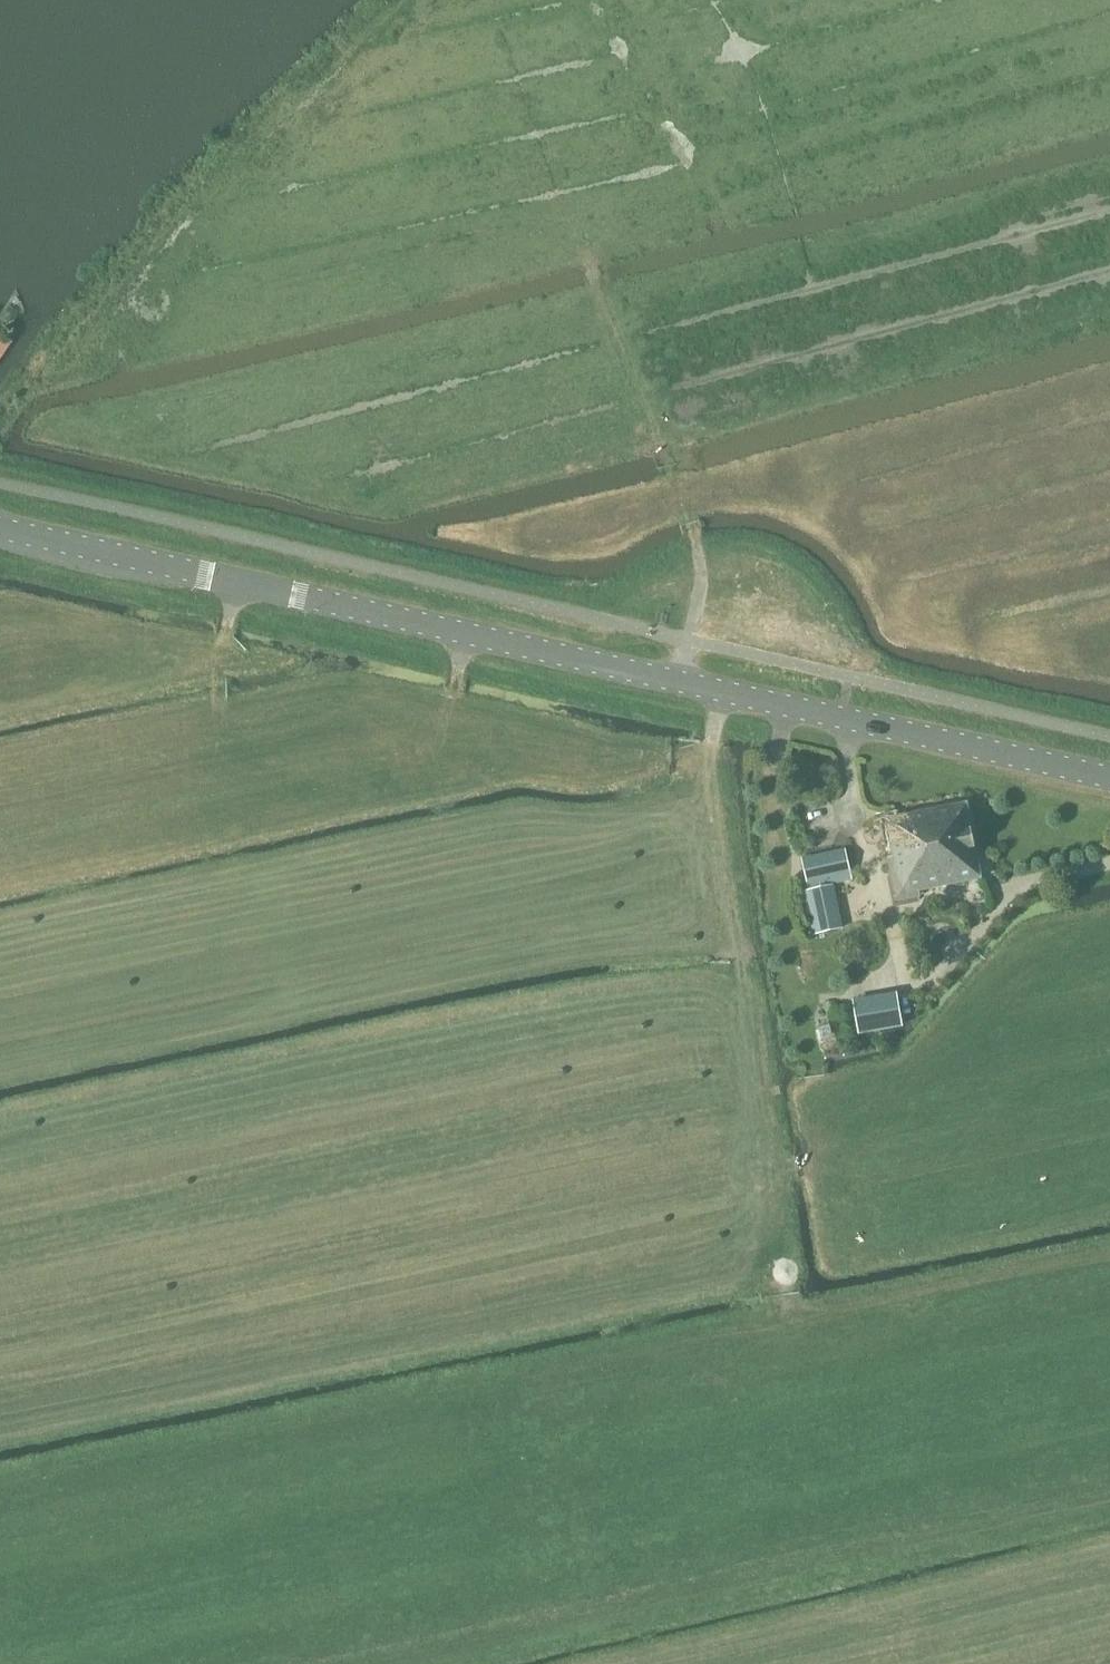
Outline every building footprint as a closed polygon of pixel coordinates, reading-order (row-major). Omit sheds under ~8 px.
[(0,333),(0,364),(13,343),(6,337),(0,333)] [(898,876),(900,875),(921,871),(918,853),(956,847),(953,830),(974,826),(970,804),(887,820),(898,876)] [(985,880),(974,826),(953,830),(956,847),(918,853),(921,871),(900,875),(904,896),(985,880)] [(818,935),(841,930),(831,887),(853,882),(847,853),(802,862),(818,935)] [(899,993),(855,1001),(861,1035),(905,1028),(899,993)]
